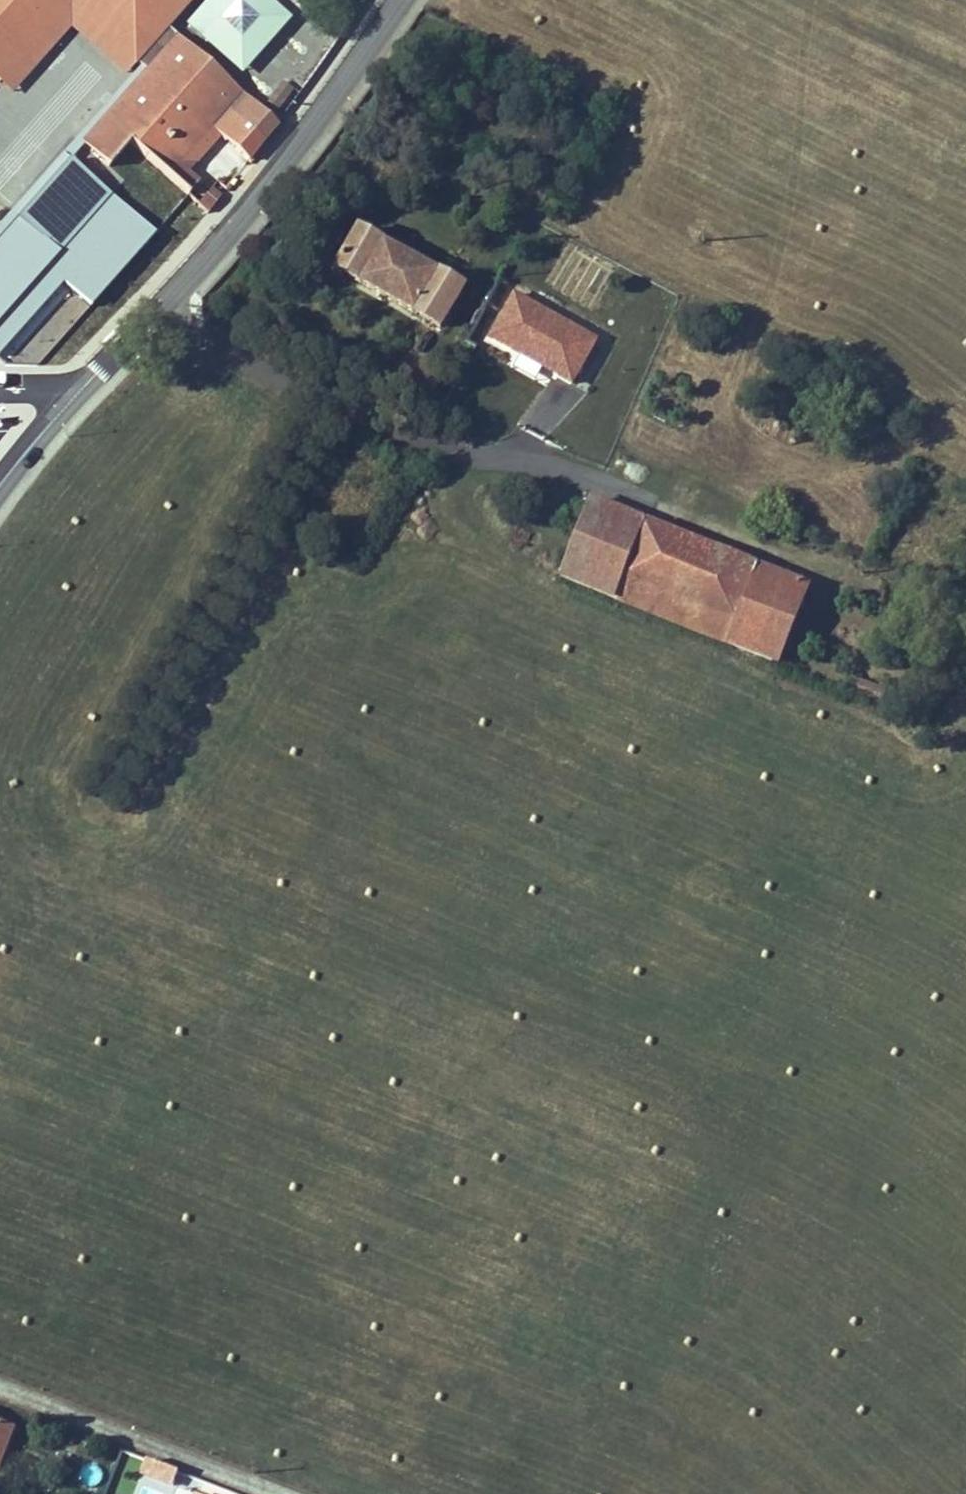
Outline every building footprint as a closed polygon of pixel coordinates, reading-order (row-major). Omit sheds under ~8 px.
[(24,57),(60,16),(70,5),(147,74),(112,113),(134,132),(175,168),(225,112),(260,144),(276,126),(167,27),(191,0),(0,0),(0,84),(24,57)] [(283,24),(257,0),(216,0),(190,28),(240,73),(283,24)] [(60,16),(24,57),(30,62),(66,21),(60,16)] [(220,198),(212,191),(206,196),(216,204),(220,198)] [(338,270),(441,328),(465,286),(361,229),(338,270)] [(589,326),(500,279),(468,342),(478,348),(557,388),(589,326)] [(28,304),(2,281),(0,283),(0,328),(3,331),(28,304)] [(449,409),(444,406),(434,422),(440,425),(449,409)] [(591,500),(560,577),(618,600),(649,524),(591,500)] [(724,642),(754,566),(649,524),(618,600),(724,642)] [(778,663),(808,586),(754,566),(724,642),(778,663)] [(884,691),(853,679),(848,690),(880,703),(884,691)] [(12,1429),(0,1425),(0,1459),(12,1429)] [(160,1465),(149,1493),(235,1493),(160,1465)]
